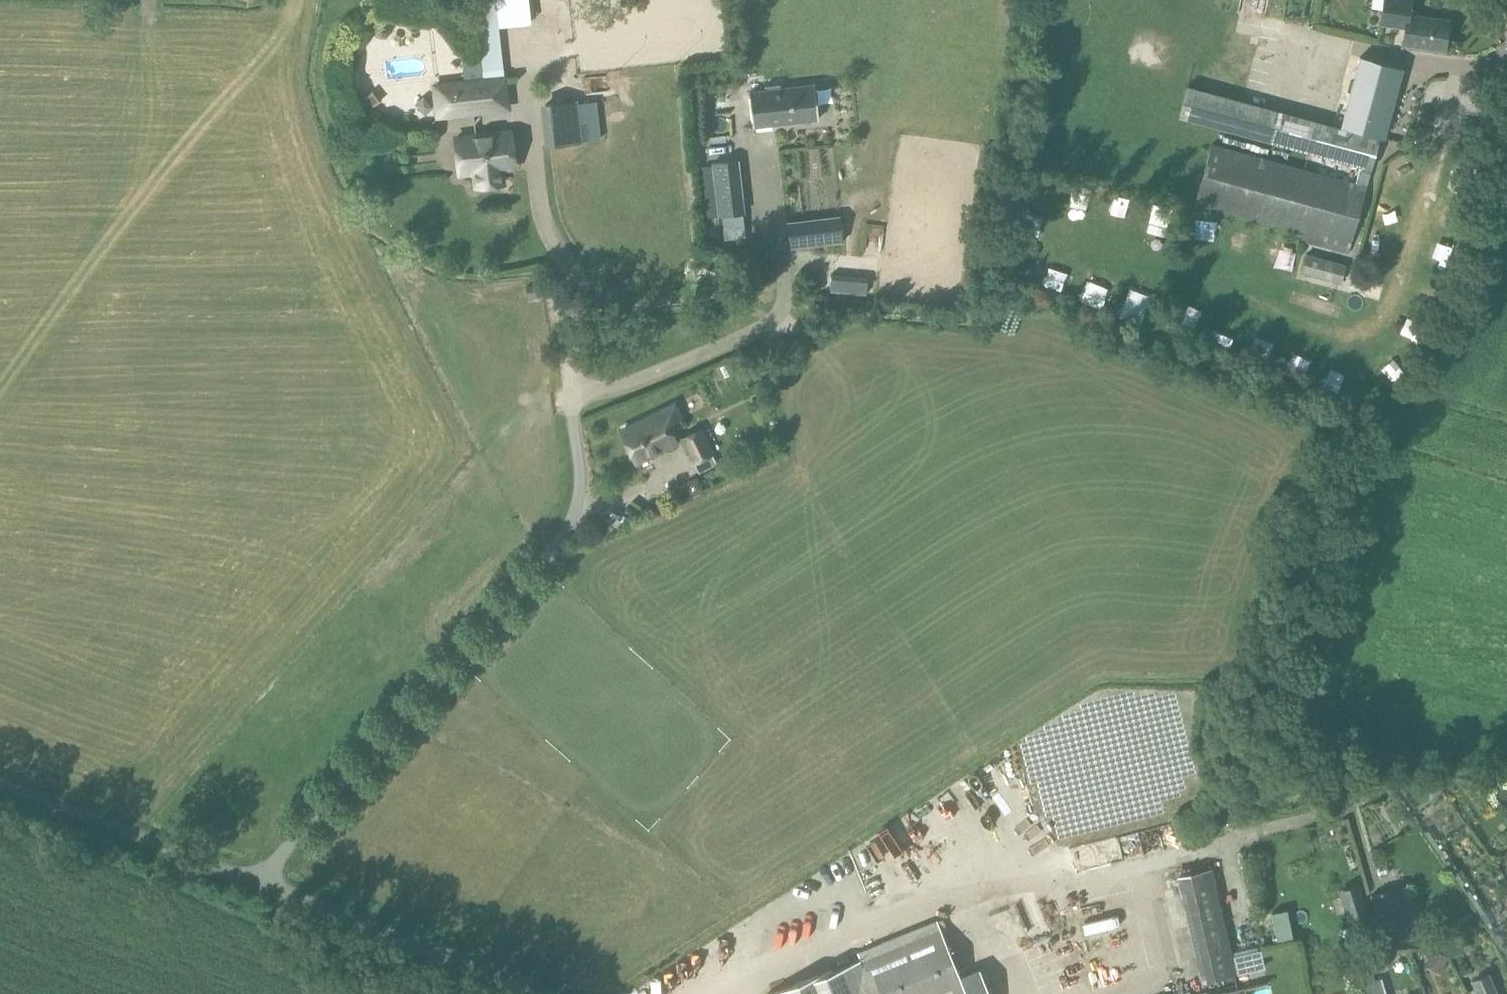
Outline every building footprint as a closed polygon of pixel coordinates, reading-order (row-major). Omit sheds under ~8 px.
[(1449,21),(1411,15),(1413,0),(1386,0),(1382,23),(1405,26),(1403,44),(1445,50),(1449,21)] [(1372,169),(1400,67),(1361,56),(1342,123),(1190,81),(1180,116),(1372,169)] [(481,58),(463,60),(465,82),(484,80),(483,71),(481,58)] [(596,75),(577,79),(579,89),(598,84),(596,75)] [(506,78),(451,84),(454,113),(510,107),(506,78)] [(749,92),(753,126),(819,119),(815,84),(749,92)] [(576,101),(548,104),(552,144),(580,141),(576,101)] [(724,114),(714,115),(715,136),(724,136),(724,114)] [(475,171),(477,186),(503,183),(502,168),(515,167),(511,131),(456,137),(460,173),(475,171)] [(1351,248),(1365,189),(1215,146),(1197,206),(1351,248)] [(743,232),(737,161),(713,163),(719,234),(743,232)] [(785,217),(788,242),(839,237),(837,211),(785,217)] [(1280,261),(1276,248),(1250,256),(1255,269),(1280,261)] [(1340,281),(1345,264),(1308,253),(1303,271),(1340,281)] [(867,281),(833,278),(831,290),(866,293),(867,281)] [(1170,317),(1167,326),(1184,332),(1187,322),(1170,317)] [(670,430),(683,424),(673,404),(621,430),(635,458),(659,446),(661,450),(676,442),(670,430)] [(703,428),(679,438),(691,466),(716,454),(703,428)] [(1014,773),(1008,748),(988,753),(991,766),(986,767),(989,779),(1014,773)] [(1017,819),(1037,821),(1039,808),(1018,806),(1017,819)] [(1021,832),(1015,855),(1037,861),(1043,837),(1021,832)] [(1182,875),(1206,977),(1235,971),(1212,868),(1182,875)] [(1370,912),(1361,882),(1340,889),(1349,919),(1370,912)] [(1382,931),(1406,924),(1395,888),(1371,895),(1382,931)] [(1020,931),(1039,928),(1032,890),(1013,894),(1020,931)] [(1278,939),(1293,937),(1289,908),(1274,910),(1278,939)] [(1371,918),(1360,921),(1364,934),(1375,931),(1371,918)] [(980,968),(960,976),(937,920),(857,952),(861,961),(781,993),(990,993),(980,968)] [(1384,951),(1360,951),(1360,965),(1370,965),(1384,965),(1384,951)] [(1490,973),(1473,980),(1479,993),(1499,993),(1490,973)] [(1382,978),(1364,983),(1368,993),(1387,993),(1382,978)]
